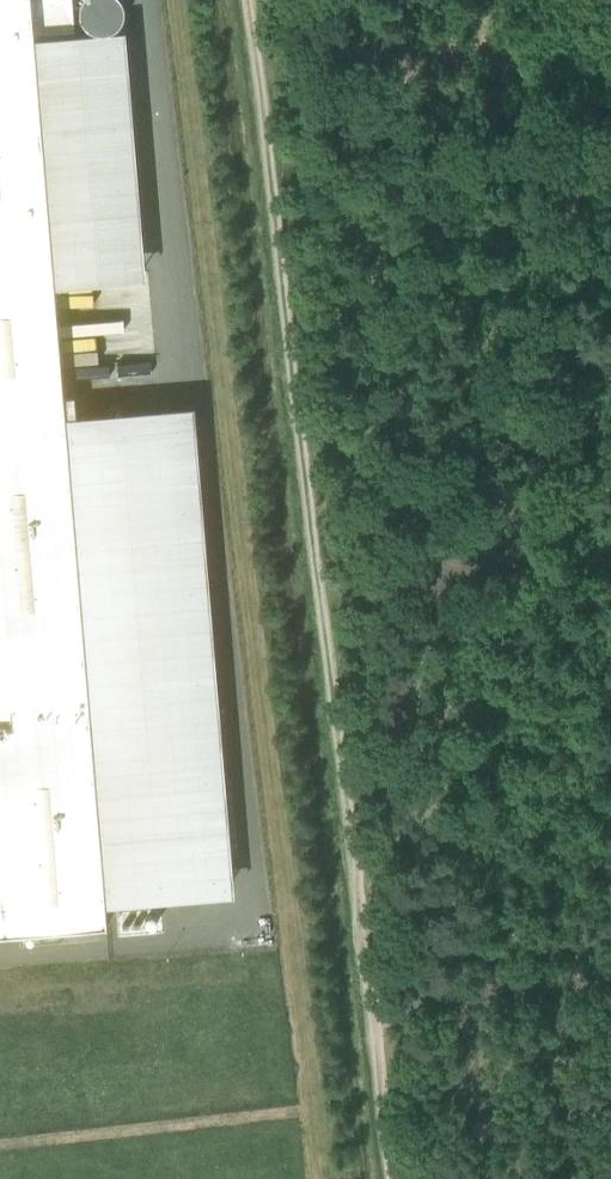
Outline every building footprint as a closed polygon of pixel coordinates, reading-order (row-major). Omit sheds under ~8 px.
[(33,34),(74,31),(72,0),(0,0),(0,934),(106,925),(33,34)]
